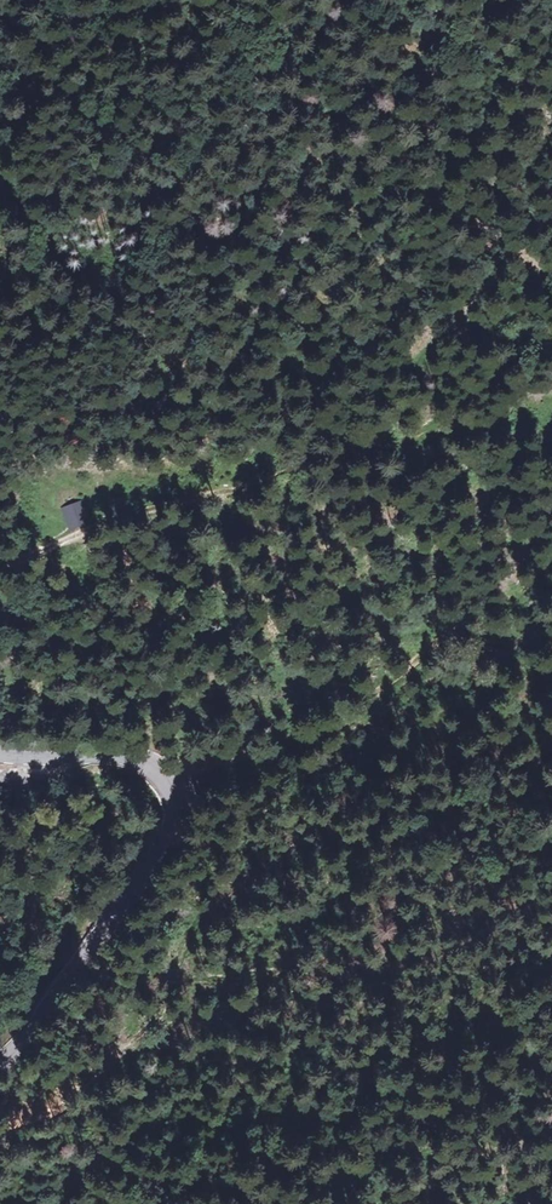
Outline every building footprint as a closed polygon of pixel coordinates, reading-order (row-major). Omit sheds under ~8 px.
[(81,501),(60,507),(67,530),(88,524),(81,501)]
